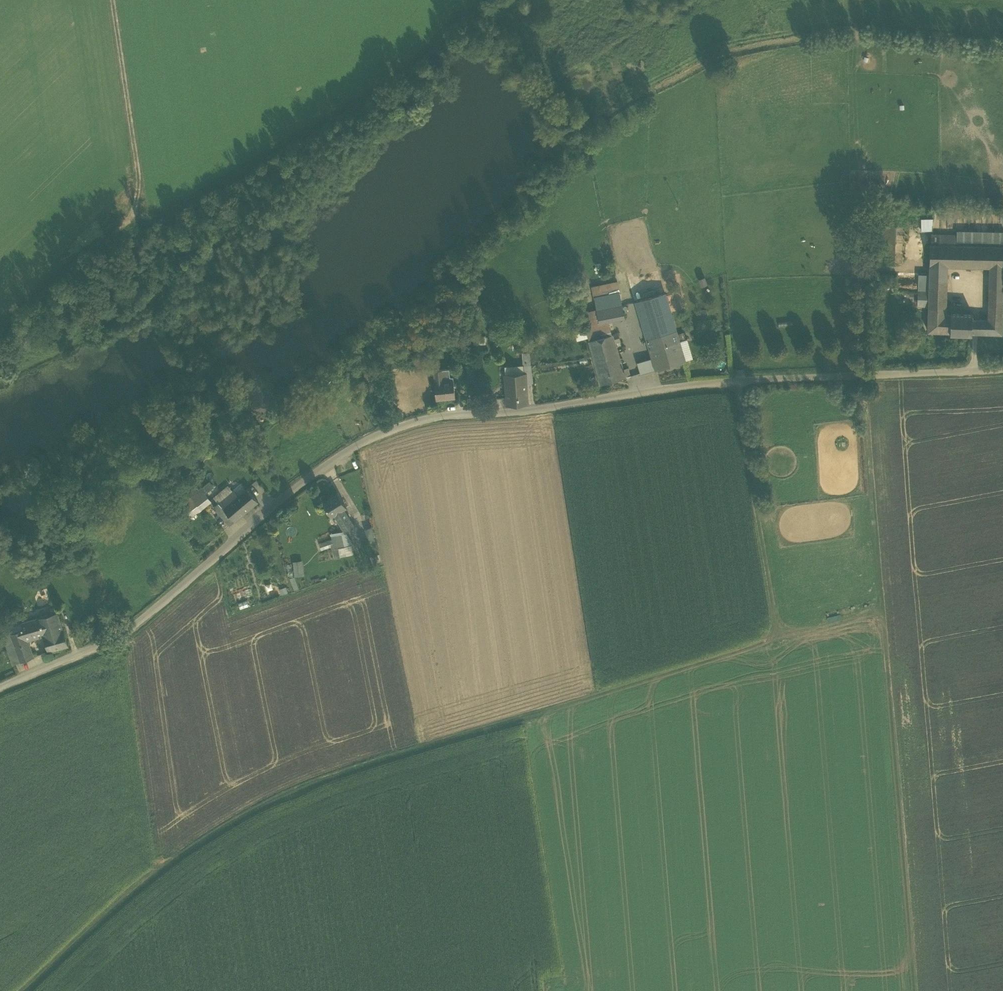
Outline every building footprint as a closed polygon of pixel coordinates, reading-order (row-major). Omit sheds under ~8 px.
[(400,83),(395,87),(404,100),(409,97),(400,83)] [(933,219),(921,219),(921,229),(933,229),(933,219)] [(932,234),(932,244),(987,245),(987,232),(956,231),(956,235),(932,234)] [(987,232),(987,245),(1002,245),(1002,232),(987,232)] [(882,264),(895,265),(895,243),(882,243),(882,264)] [(980,319),(979,333),(1002,334),(1002,299),(1002,245),(987,245),(932,244),(930,244),(929,276),(929,291),(928,305),(928,313),(946,314),(947,266),(989,267),(988,319),(980,319)] [(918,291),(929,291),(929,276),(918,276),(918,291)] [(592,286),(595,298),(620,292),(617,280),(592,286)] [(918,305),(928,305),(929,291),(918,291),(918,305)] [(624,317),(620,292),(595,298),(597,310),(583,313),(586,328),(589,341),(600,338),(597,326),(601,326),(600,322),(624,317)] [(653,358),(656,369),(685,360),(665,293),(636,301),(653,358)] [(951,313),(951,314),(946,314),(928,313),(928,331),(950,332),(950,333),(951,334),(951,333),(970,334),(972,334),(972,333),(971,333),(972,318),(972,315),(972,314),(971,314),(952,313),(951,313)] [(972,333),(979,333),(980,319),(972,318),(971,333),(972,333)] [(613,335),(600,338),(589,341),(594,360),(601,358),(602,363),(620,358),(618,352),(617,349),(613,335)] [(594,360),(601,385),(625,377),(623,371),(620,358),(602,363),(601,358),(594,360)] [(638,363),(641,373),(656,369),(653,358),(638,363)] [(435,383),(436,399),(455,397),(454,381),(451,381),(449,369),(434,370),(435,383)] [(505,377),(507,405),(528,404),(526,375),(505,377)] [(213,507),(230,525),(235,521),(224,508),(230,502),(226,497),(233,491),(228,486),(216,496),(215,500),(218,503),(213,507)] [(224,508),(235,521),(258,501),(247,488),(237,496),(230,502),(224,508)] [(181,504),(191,516),(211,501),(201,489),(181,504)] [(237,496),(233,491),(226,497),(230,502),(237,496)] [(334,515),(345,533),(355,527),(344,509),(346,507),(337,492),(322,501),(332,516),(334,515)] [(332,547),(332,549),(351,545),(352,545),(346,534),(346,535),(334,537),(335,538),(330,539),(332,547)] [(319,543),(321,550),(332,547),(330,539),(319,543)] [(351,545),(332,549),(334,556),(353,552),(351,545)] [(295,575),(305,574),(304,559),(294,560),(295,575)] [(833,612),(834,619),(857,614),(856,607),(833,612)] [(10,633),(10,634),(14,643),(14,644),(28,640),(37,638),(36,635),(43,633),(44,635),(43,635),(43,636),(48,652),(68,646),(57,612),(21,622),(23,629),(10,633)] [(8,626),(10,633),(23,629),(21,622),(8,626)] [(7,645),(14,643),(10,634),(4,636),(7,645)] [(14,644),(20,662),(34,657),(28,640),(14,644)] [(14,664),(20,662),(14,644),(14,643),(7,645),(14,664)]
